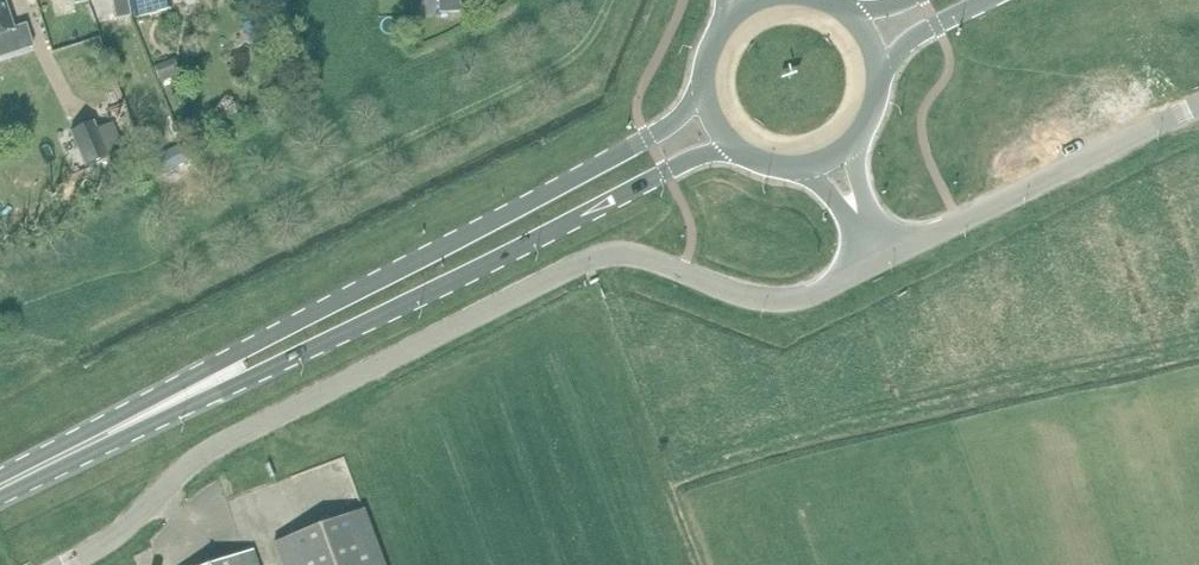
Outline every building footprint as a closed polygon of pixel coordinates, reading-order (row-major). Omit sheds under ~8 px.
[(32,47),(25,24),(12,29),(2,0),(0,0),(0,57),(32,47)] [(117,18),(131,15),(128,0),(114,0),(117,18)] [(135,20),(172,13),(170,0),(131,0),(135,20)] [(439,12),(461,11),(460,0),(438,0),(439,12)] [(258,19),(241,26),(248,41),(264,35),(258,19)] [(162,81),(180,74),(175,61),(157,67),(162,81)] [(142,103),(125,109),(134,137),(151,131),(142,103)] [(92,124),(70,134),(85,168),(107,158),(92,124)] [(181,147),(149,163),(157,177),(189,161),(181,147)] [(365,510),(274,544),(282,564),(385,564),(365,510)] [(252,553),(218,564),(257,564),(252,553)]
